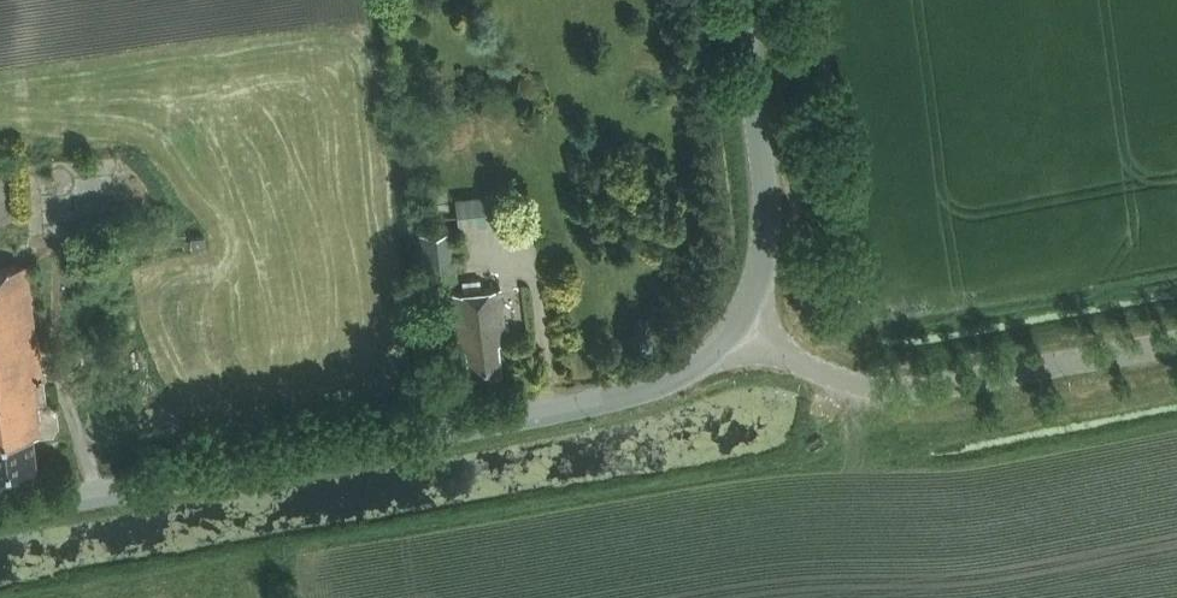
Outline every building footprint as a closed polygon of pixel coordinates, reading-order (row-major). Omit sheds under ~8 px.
[(503,192),(455,196),(458,227),(506,222),(503,192)] [(452,229),(421,232),(426,281),(457,278),(452,229)] [(204,235),(191,237),(192,247),(205,246),(204,235)] [(9,473),(36,470),(32,433),(41,432),(52,430),(57,423),(56,407),(48,401),(46,402),(26,263),(0,267),(0,475),(9,473)] [(500,288),(482,290),(481,279),(463,280),(464,292),(452,293),(458,350),(467,349),(470,374),(501,370),(499,342),(504,342),(500,288)]
